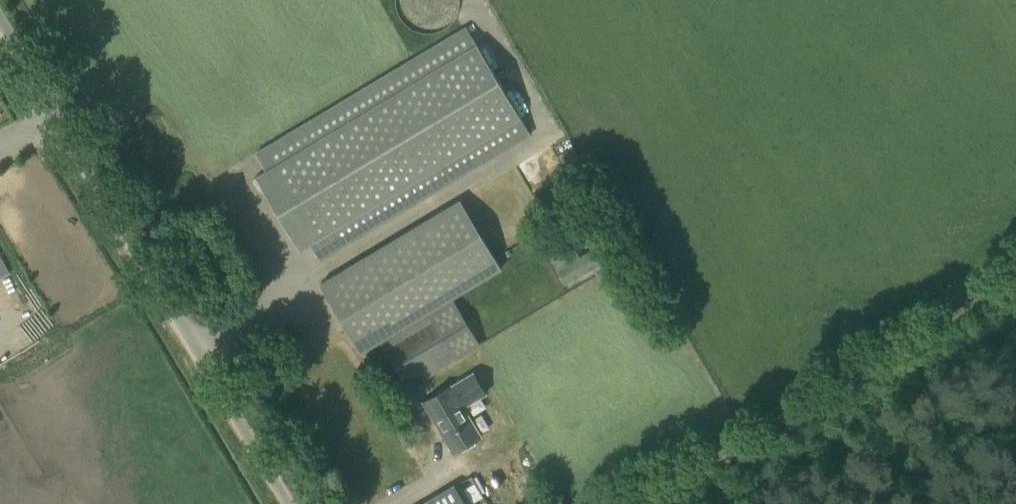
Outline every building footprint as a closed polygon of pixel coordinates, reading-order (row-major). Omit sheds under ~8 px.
[(321,259),(530,134),(466,27),(257,153),(267,170),(257,176),(300,248),(311,242),(321,259)] [(500,270),(459,201),(320,284),(361,352),(500,270)] [(589,250),(582,254),(575,241),(550,255),(567,286),(599,267),(589,250)] [(454,360),(428,315),(381,343),(404,382),(422,371),(425,377),(454,360)] [(463,407),(485,394),(473,373),(423,402),(453,453),(460,448),(462,451),(474,443),(473,441),(480,436),(463,407)] [(423,503),(464,503),(454,486),(423,503)]
